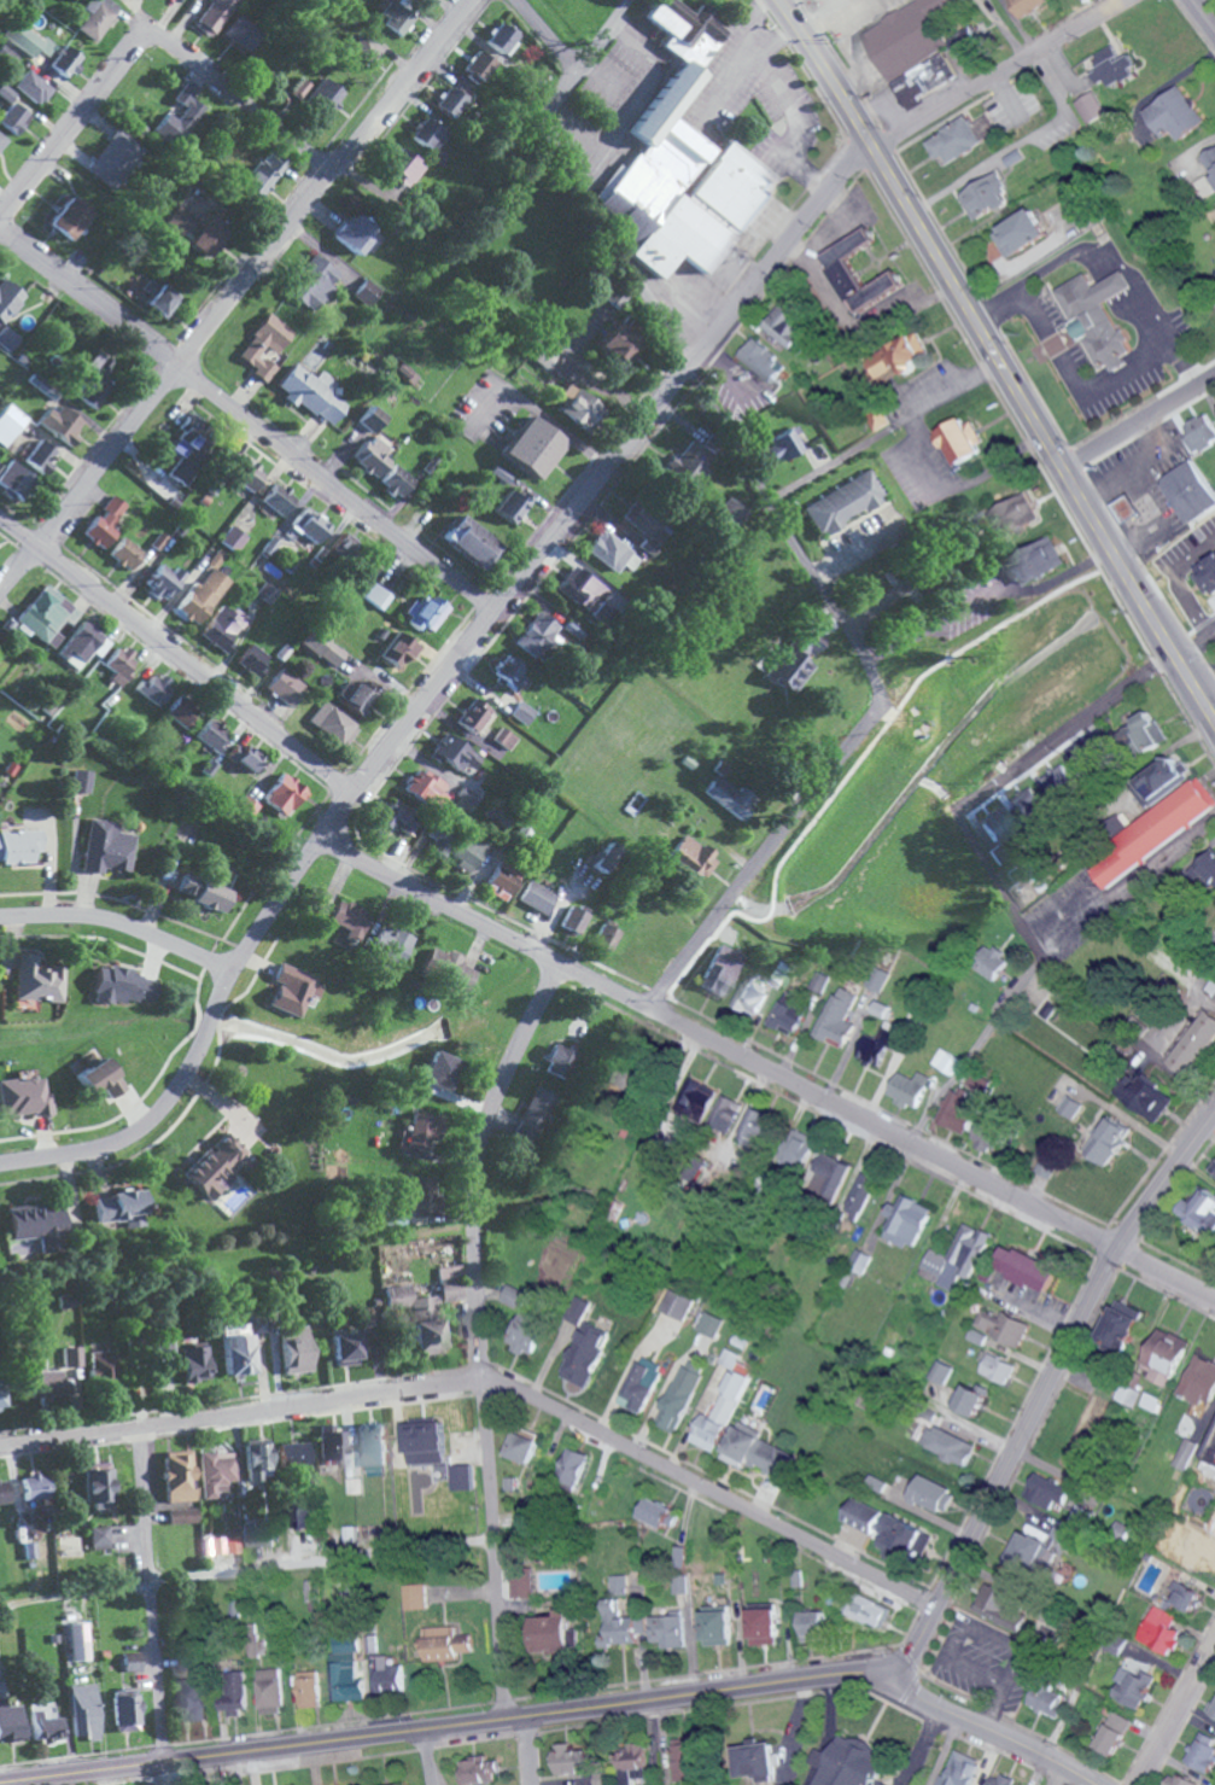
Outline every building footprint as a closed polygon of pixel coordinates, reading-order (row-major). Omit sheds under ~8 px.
[(97,0),(88,0),(84,9),(88,11),(77,31),(98,42),(119,4),(111,0),(100,0),(100,1),(97,0)] [(195,25),(212,38),(239,0),(213,0),(195,25)] [(401,34),(414,17),(391,0),(378,18),(401,34)] [(626,133),(640,143),(596,205),(615,219),(610,227),(634,244),(625,255),(659,279),(676,255),(703,275),(738,225),(748,231),(775,193),(769,189),(776,180),(719,140),(712,149),(667,117),(726,34),(706,19),(711,13),(697,2),(690,13),(671,0),(654,0),(642,17),(667,34),(659,46),(678,59),(626,133)] [(1045,0),(1012,0),(1023,17),(1046,3),(1045,0)] [(889,81),(942,50),(913,1),(860,33),(889,81)] [(262,34),(240,14),(223,32),(246,52),(262,34)] [(36,49),(54,59),(60,48),(10,19),(0,37),(33,55),(36,49)] [(512,39),(517,32),(500,20),(486,42),(509,57),(519,43),(512,39)] [(981,44),(968,24),(947,37),(960,57),(981,44)] [(380,49),(354,25),(340,41),(366,66),(380,49)] [(82,57),(64,44),(50,66),(69,78),(82,57)] [(1127,55),(1118,59),(1112,45),(1084,58),(1095,83),(1105,79),(1108,85),(1135,73),(1127,55)] [(493,60),(477,50),(463,72),(479,83),(493,60)] [(922,103),(919,97),(952,76),(938,53),(891,82),(909,110),(922,103)] [(14,86),(39,106),(53,89),(28,68),(14,86)] [(325,116),(344,93),(324,77),(305,100),(325,116)] [(15,94),(2,83),(0,85),(0,96),(8,103),(15,94)] [(434,106),(450,119),(469,96),(453,83),(434,106)] [(1172,131),(1178,140),(1205,122),(1179,85),(1143,110),(1163,137),(1172,131)] [(1088,123),(1106,113),(1094,91),(1076,101),(1088,123)] [(30,116),(13,102),(0,119),(0,123),(15,135),(30,116)] [(984,141),(967,114),(926,140),(943,167),(984,141)] [(410,133),(428,154),(448,136),(430,116),(410,133)] [(146,149),(117,128),(87,170),(116,190),(146,149)] [(1197,157),(1214,186),(1214,145),(1197,157)] [(411,188),(427,167),(401,148),(385,169),(411,188)] [(243,183),(262,196),(286,162),(267,149),(243,183)] [(1021,159),(1016,150),(1003,158),(1008,166),(1021,159)] [(973,220),(1010,203),(997,174),(960,191),(973,220)] [(45,223),(66,241),(88,214),(68,196),(45,223)] [(179,232),(192,215),(178,205),(165,222),(179,232)] [(992,232),(1008,258),(1048,234),(1031,207),(992,232)] [(357,255),(378,230),(354,211),(334,236),(357,255)] [(186,243),(205,257),(226,231),(208,216),(186,243)] [(824,253),(856,313),(906,286),(898,271),(867,287),(850,255),(877,241),(870,228),(824,253)] [(288,291),(316,312),(335,287),(330,284),(339,272),(315,255),(288,291)] [(1103,302),(1130,287),(1121,270),(1092,286),(1084,273),(1053,290),(1072,324),(1074,323),(1082,337),(1081,337),(1099,369),(1108,364),(1112,371),(1126,363),(1122,355),(1130,351),(1103,302)] [(0,277),(0,345),(9,352),(19,339),(1,325),(24,296),(0,277)] [(354,296),(370,306),(382,288),(365,278),(354,296)] [(179,300),(158,284),(144,303),(164,319),(179,300)] [(800,354),(817,332),(781,304),(764,326),(800,354)] [(236,358),(268,380),(277,368),(260,355),(266,346),(277,354),(294,331),(269,313),(236,358)] [(595,348),(628,367),(643,342),(610,322),(595,348)] [(900,367),(903,375),(916,370),(913,360),(928,355),(919,331),(883,344),(885,349),(868,355),(875,376),(900,367)] [(741,355),(773,382),(788,365),(756,337),(741,355)] [(531,361),(550,369),(557,352),(538,344),(531,361)] [(73,395),(91,409),(121,371),(97,351),(86,364),(93,369),(73,395)] [(330,427),(347,404),(331,392),(338,383),(321,370),(314,379),(294,363),(276,387),(330,427)] [(414,384),(418,374),(398,364),(393,373),(414,384)] [(563,404),(557,413),(587,433),(603,408),(566,383),(555,400),(563,404)] [(27,420),(7,403),(0,412),(0,444),(4,448),(27,420)] [(873,431),(890,424),(881,403),(865,410),(873,431)] [(385,416),(369,406),(359,423),(375,433),(385,416)] [(46,407),(36,424),(69,445),(83,422),(59,407),(55,413),(46,407)] [(1192,454),(1214,441),(1214,432),(1205,412),(1183,424),(1190,435),(1183,438),(1192,454)] [(196,438),(205,422),(190,413),(158,469),(188,486),(211,446),(196,438)] [(565,441),(528,415),(500,455),(537,481),(565,441)] [(955,464),(979,454),(963,418),(931,432),(938,449),(947,445),(955,464)] [(774,461),(803,448),(793,427),(764,440),(774,461)] [(377,478),(390,459),(383,455),(389,446),(371,434),(354,459),(367,467),(365,470),(377,478)] [(678,453),(674,450),(661,468),(693,491),(707,472),(692,461),(701,447),(689,438),(678,453)] [(56,453),(38,440),(23,461),(41,474),(56,453)] [(263,471),(240,458),(230,479),(252,491),(263,471)] [(1188,460),(1214,503),(1214,505),(1184,525),(1156,480),(1188,460)] [(13,502),(31,475),(11,462),(0,479),(0,494),(13,502)] [(379,482),(399,499),(414,480),(394,464),(379,482)] [(820,535),(885,498),(869,470),(804,507),(820,535)] [(261,502),(284,515),(295,495),(273,482),(261,502)] [(494,513),(516,525),(530,499),(508,487),(494,513)] [(987,512),(1002,539),(1038,519),(1023,492),(987,512)] [(1126,492),(1138,512),(1120,523),(1108,503),(1126,492)] [(102,549),(115,530),(111,527),(127,505),(113,495),(98,517),(95,514),(81,534),(102,549)] [(712,515),(730,532),(747,513),(729,496),(712,515)] [(318,548),(331,522),(301,507),(291,528),(297,532),(295,537),(318,548)] [(670,528),(632,509),(624,526),(661,545),(670,528)] [(499,546),(460,514),(441,537),(481,569),(499,546)] [(221,541),(236,552),(247,537),(232,526),(221,541)] [(622,565),(629,571),(639,560),(603,528),(585,549),(614,574),(622,565)] [(331,548),(344,559),(359,542),(346,531),(331,548)] [(130,571),(142,550),(120,537),(109,555),(118,561),(117,563),(130,571)] [(1066,566),(1054,537),(1010,555),(1021,584),(1066,566)] [(231,581),(216,570),(227,555),(219,549),(208,563),(214,568),(201,585),(196,582),(175,609),(196,626),(231,581)] [(1189,568),(1208,597),(1214,593),(1214,551),(1189,568)] [(185,573),(176,567),(172,572),(160,564),(144,588),(165,602),(185,573)] [(364,597),(383,611),(394,596),(374,582),(364,597)] [(74,607),(44,585),(16,621),(46,644),(74,607)] [(421,630),(425,625),(432,632),(452,609),(442,599),(436,605),(427,597),(421,605),(416,600),(403,614),(421,630)] [(246,619),(225,602),(200,633),(225,654),(232,644),(228,641),(246,619)] [(515,643),(538,660),(562,627),(539,610),(515,643)] [(76,670),(91,652),(98,658),(110,641),(83,620),(56,655),(76,670)] [(813,667),(805,661),(824,638),(807,623),(765,673),(790,694),(813,667)] [(334,670),(346,655),(311,627),(299,642),(334,670)] [(399,671),(419,647),(401,631),(381,655),(399,671)] [(267,671),(261,666),(268,657),(251,643),(237,662),(260,680),(267,671)] [(103,665),(113,673),(109,679),(118,687),(138,660),(118,645),(103,665)] [(528,673),(507,656),(492,674),(514,691),(528,673)] [(288,706),(305,685),(283,667),(266,688),(288,706)] [(158,706),(171,685),(149,672),(137,693),(158,706)] [(377,694),(357,681),(342,703),(362,716),(377,694)] [(182,726),(196,710),(179,695),(165,712),(182,726)] [(498,714),(474,698),(459,722),(483,738),(498,714)] [(527,725),(536,711),(521,701),(511,715),(527,725)] [(348,746),(360,725),(323,702),(310,723),(348,746)] [(1169,740),(1152,709),(1131,720),(1148,752),(1169,740)] [(227,735),(210,719),(196,735),(213,751),(227,735)] [(519,738),(503,727),(495,741),(511,751),(519,738)] [(431,754),(458,773),(461,768),(483,782),(494,766),(445,733),(431,754)] [(251,773),(262,755),(238,740),(227,758),(251,773)] [(1065,751),(1078,774),(1098,763),(1086,740),(1065,751)] [(1195,775),(1180,753),(1132,785),(1147,808),(1195,775)] [(1043,778),(1056,799),(1076,787),(1064,766),(1043,778)] [(449,787),(418,768),(405,790),(435,809),(449,787)] [(72,792),(90,793),(92,772),(74,770),(72,792)] [(283,772),(262,800),(286,817),(306,790),(283,772)] [(741,820),(755,803),(718,774),(704,792),(741,820)] [(1214,810),(1214,796),(1201,777),(1113,841),(1120,850),(1094,869),(1108,888),(1214,810)] [(1012,794),(1020,817),(1047,808),(1042,792),(1047,791),(1044,783),(1012,794)] [(453,804),(468,814),(479,797),(463,787),(453,804)] [(408,835),(419,817),(390,800),(376,822),(387,829),(390,824),(408,835)] [(1007,860),(998,844),(1015,834),(1000,806),(977,819),(994,847),(989,850),(997,865),(1007,860)] [(82,871),(102,874),(103,869),(130,872),(135,835),(118,832),(119,823),(89,819),(82,871)] [(427,835),(434,839),(427,853),(442,861),(455,837),(432,825),(427,835)] [(0,831),(0,863),(28,862),(28,852),(40,852),(40,830),(0,831)] [(450,859),(470,872),(488,845),(468,832),(450,859)] [(703,880),(719,857),(686,834),(669,857),(703,880)] [(591,865),(603,876),(624,852),(612,842),(591,865)] [(1213,843),(1192,866),(1203,876),(1214,887),(1214,846),(1213,843)] [(487,893),(510,901),(522,868),(498,860),(487,893)] [(1022,884),(1015,867),(1003,872),(1010,889),(1022,884)] [(174,895),(220,911),(228,890),(182,874),(174,895)] [(546,915),(557,895),(530,880),(519,901),(546,915)] [(328,921),(360,936),(370,914),(338,899),(328,921)] [(591,914),(572,905),(562,926),(581,936),(591,914)] [(612,953),(622,932),(605,923),(594,944),(612,953)] [(402,967),(413,938),(381,925),(369,955),(402,967)] [(1013,956),(992,943),(977,967),(998,980),(1013,956)] [(744,956),(720,944),(698,986),(722,998),(744,956)] [(478,971),(461,964),(464,959),(434,946),(423,971),(470,991),(478,971)] [(15,1000),(62,1001),(63,968),(37,967),(37,954),(17,953),(15,1000)] [(792,966),(777,959),(766,980),(781,987),(792,966)] [(317,977),(280,963),(273,981),(279,983),(270,1006),(301,1017),(306,1002),(316,1006),(323,987),(315,983),(317,977)] [(158,981),(132,976),(133,971),(100,964),(93,1000),(123,1006),(124,998),(153,1004),(158,981)] [(892,972),(883,969),(876,990),(885,993),(892,972)] [(825,994),(833,976),(819,970),(812,988),(825,994)] [(771,988),(749,977),(734,1006),(756,1017),(771,988)] [(818,1036),(846,1048),(857,1024),(849,1020),(860,994),(840,986),(818,1036)] [(770,1025),(795,1037),(811,1006),(786,993),(770,1025)] [(1064,1006),(1052,998),(1042,1011),(1054,1019),(1064,1006)] [(860,1058),(882,1067),(890,1047),(898,1050),(907,1027),(892,1021),(898,1007),(879,1000),(874,1013),(887,1018),(880,1036),(870,1033),(860,1058)] [(1138,1016),(1155,1026),(1162,1015),(1145,1004),(1138,1016)] [(1195,1077),(1214,1043),(1214,1013),(1208,1009),(1174,1066),(1195,1077)] [(935,1064),(955,1075),(963,1059),(943,1048),(935,1064)] [(462,1061),(435,1051),(424,1081),(452,1091),(462,1061)] [(103,1088),(110,1099),(125,1089),(103,1058),(75,1077),(90,1097),(103,1088)] [(921,1110),(934,1077),(921,1072),(918,1079),(900,1072),(892,1095),(904,1099),(903,1103),(921,1110)] [(1177,1099),(1147,1076),(1128,1101),(1159,1124),(1177,1099)] [(51,1113),(49,1093),(43,1093),(42,1078),(0,1082),(0,1118),(51,1113)] [(683,1111),(707,1120),(718,1089),(695,1081),(683,1111)] [(732,1134),(744,1105),(719,1094),(706,1123),(732,1134)] [(949,1127),(971,1134),(982,1101),(960,1094),(949,1127)] [(1076,1120),(1086,1105),(1072,1094),(1061,1109),(1076,1120)] [(439,1112),(412,1104),(397,1151),(425,1160),(439,1112)] [(761,1152),(775,1116),(751,1108),(738,1143),(761,1152)] [(1133,1128),(1110,1116),(1089,1155),(1112,1167),(1133,1128)] [(1008,1132),(984,1122),(974,1142),(992,1150),(992,1148),(999,1151),(1008,1132)] [(820,1141),(797,1129),(781,1161),(804,1172),(820,1141)] [(228,1172),(248,1153),(226,1132),(183,1175),(210,1202),(221,1191),(222,1191),(235,1178),(228,1172)] [(850,1163),(822,1154),(815,1174),(824,1176),(818,1194),(839,1200),(850,1163)] [(1051,1178),(1058,1163),(1044,1157),(1037,1172),(1051,1178)] [(846,1214),(860,1220),(876,1181),(862,1174),(846,1214)] [(427,1177),(409,1178),(410,1209),(428,1209),(427,1177)] [(1207,1189),(1198,1203),(1192,1199),(1182,1214),(1214,1236),(1214,1194),(1207,1189)] [(144,1224),(142,1192),(92,1196),(95,1228),(144,1224)] [(934,1209),(905,1195),(900,1207),(891,1203),(885,1216),(893,1219),(885,1236),(915,1250),(934,1209)] [(7,1208),(9,1241),(63,1238),(62,1205),(7,1208)] [(952,1257),(932,1248),(920,1276),(955,1290),(962,1275),(974,1280),(993,1234),(966,1223),(952,1257)] [(1060,1269),(1005,1246),(995,1271),(1050,1294),(1060,1269)] [(848,1268),(864,1275),(873,1256),(857,1249),(848,1268)] [(442,1302),(463,1298),(457,1264),(436,1268),(442,1302)] [(383,1287),(386,1309),(407,1306),(413,1355),(441,1351),(433,1294),(411,1297),(409,1283),(383,1287)] [(528,1292),(507,1283),(501,1299),(522,1308),(528,1292)] [(684,1320),(695,1299),(670,1286),(660,1308),(684,1320)] [(57,1294),(57,1307),(74,1306),(73,1293),(57,1294)] [(579,1323),(590,1301),(576,1294),(565,1315),(579,1323)] [(1100,1343),(1127,1353),(1144,1311),(1117,1300),(1100,1343)] [(1031,1322),(985,1304),(976,1327),(1023,1345),(1031,1322)] [(697,1328),(716,1337),(724,1318),(705,1309),(697,1328)] [(526,1350),(533,1352),(545,1319),(521,1311),(508,1345),(526,1351),(526,1350)] [(249,1333),(265,1333),(265,1315),(249,1315),(249,1333)] [(283,1374),(311,1371),(306,1324),(291,1326),(292,1338),(286,1339),(287,1350),(280,1351),(283,1374)] [(1171,1385),(1191,1339),(1160,1326),(1140,1373),(1171,1385)] [(357,1362),(356,1349),(364,1348),(361,1328),(329,1332),(333,1366),(357,1362)] [(156,1351),(172,1351),(172,1331),(156,1331),(156,1351)] [(80,1345),(61,1346),(62,1367),(81,1366),(80,1345)] [(181,1381),(207,1379),(206,1345),(180,1346),(181,1381)] [(690,1440),(717,1451),(750,1374),(741,1370),(744,1364),(737,1360),(740,1353),(726,1347),(712,1377),(726,1383),(712,1416),(702,1412),(690,1440)] [(92,1354),(97,1396),(118,1394),(113,1351),(92,1354)] [(981,1371),(1007,1384),(1017,1364),(992,1351),(981,1371)] [(1200,1353),(1181,1393),(1209,1407),(1214,1394),(1214,1360),(1200,1353)] [(26,1354),(24,1393),(64,1395),(64,1380),(57,1380),(57,1369),(41,1368),(41,1354),(26,1354)] [(613,1395),(644,1409),(664,1365),(645,1356),(642,1361),(631,1356),(613,1395)] [(945,1383),(954,1366),(941,1359),(932,1377),(945,1383)] [(681,1363),(667,1399),(657,1395),(648,1418),(679,1430),(703,1366),(694,1362),(692,1367),(681,1363)] [(978,1414),(988,1389),(965,1380),(955,1406),(978,1414)] [(1143,1389),(1123,1382),(1117,1398),(1137,1406),(1143,1389)] [(1141,1404),(1159,1413),(1166,1398),(1148,1390),(1141,1404)] [(966,1465),(978,1442),(923,1415),(912,1438),(966,1465)] [(406,1463),(445,1461),(444,1420),(404,1421),(406,1463)] [(356,1422),(358,1465),(369,1465),(369,1475),(386,1475),(385,1422),(356,1422)] [(797,1453),(734,1424),(720,1456),(744,1467),(746,1461),(785,1479),(797,1453)] [(538,1438),(514,1429),(505,1454),(529,1463),(538,1438)] [(317,1431),(319,1459),(332,1458),(332,1463),(345,1462),(343,1430),(317,1431)] [(1190,1470),(1201,1441),(1187,1436),(1177,1465),(1190,1470)] [(244,1443),(246,1481),(269,1480),(268,1442),(244,1443)] [(308,1466),(307,1442),(278,1443),(279,1466),(308,1466)] [(588,1451),(566,1445),(557,1481),(579,1487),(588,1451)] [(165,1501),(195,1500),(194,1487),(192,1487),(191,1451),(163,1453),(165,1501)] [(199,1453),(201,1498),(216,1498),(216,1491),(226,1490),(225,1480),(234,1480),(233,1452),(199,1453)] [(450,1464),(451,1489),(472,1488),(472,1464),(450,1464)] [(110,1467),(84,1468),(85,1508),(111,1508),(110,1467)] [(1024,1496),(1059,1512),(1071,1487),(1036,1470),(1024,1496)] [(865,1486),(882,1494),(888,1480),(870,1473),(865,1486)] [(944,1515),(956,1490),(921,1473),(909,1497),(944,1515)] [(25,1505),(51,1500),(45,1474),(20,1479),(25,1505)] [(672,1529),(680,1511),(648,1496),(640,1514),(672,1529)] [(843,1520),(874,1532),(883,1508),(852,1496),(843,1520)] [(313,1505),(291,1506),(292,1532),(313,1531),(313,1505)] [(168,1509),(169,1522),(197,1522),(197,1508),(168,1509)] [(925,1527),(890,1511),(875,1543),(910,1559),(925,1527)] [(1072,1544),(1079,1529),(1059,1520),(1053,1535),(1072,1544)] [(91,1526),(91,1549),(116,1548),(115,1526),(91,1526)] [(243,1526),(243,1546),(273,1546),(273,1526),(243,1526)] [(1008,1560),(1052,1571),(1058,1543),(1015,1532),(1008,1560)] [(240,1536),(203,1537),(203,1554),(240,1552),(240,1536)] [(532,1596),(532,1566),(511,1566),(511,1596),(532,1596)] [(611,1574),(610,1589),(628,1589),(629,1575),(611,1574)] [(674,1593),(688,1593),(687,1574),(673,1574),(674,1593)] [(564,1576),(539,1578),(540,1591),(565,1590),(564,1576)] [(1204,1589),(1170,1576),(1163,1595),(1196,1608),(1204,1589)] [(427,1608),(426,1582),(403,1583),(404,1608),(427,1608)] [(1028,1611),(1012,1605),(1016,1593),(987,1582),(976,1612),(1022,1629),(1028,1611)] [(893,1607),(856,1590),(846,1611),(883,1628),(893,1607)] [(728,1598),(702,1598),(703,1644),(730,1644),(728,1598)] [(645,1643),(645,1616),(619,1616),(618,1603),(605,1603),(606,1634),(599,1634),(599,1644),(645,1643)] [(1178,1613),(1156,1603),(1140,1639),(1173,1655),(1185,1631),(1172,1625),(1178,1613)] [(748,1607),(749,1644),(778,1643),(777,1607),(748,1607)] [(568,1608),(555,1608),(555,1614),(533,1615),(535,1651),(569,1650),(568,1608)] [(803,1642),(825,1641),(824,1609),(802,1610),(803,1642)] [(332,1700),(365,1698),(364,1679),(359,1679),(354,1614),(339,1615),(340,1635),(334,1635),(336,1661),(330,1662),(332,1700)] [(683,1614),(650,1615),(651,1645),(683,1644),(683,1614)] [(70,1659),(88,1659),(87,1622),(69,1622),(70,1659)] [(423,1626),(424,1660),(457,1659),(456,1651),(472,1651),(471,1634),(456,1634),(455,1625),(423,1626)] [(203,1719),(202,1651),(178,1652),(180,1720),(203,1719)] [(124,1671),(141,1670),(140,1652),(123,1653),(124,1671)] [(377,1692),(401,1691),(400,1654),(377,1655),(377,1692)] [(1121,1680),(1114,1696),(1143,1708),(1156,1676),(1124,1663),(1117,1679),(1121,1680)] [(257,1669),(259,1713),(283,1712),(281,1667),(257,1669)] [(223,1713),(246,1712),(244,1670),(221,1671),(223,1713)] [(319,1673),(297,1673),(298,1707),(320,1706),(319,1673)] [(1066,1693),(1035,1683),(1028,1705),(1060,1715),(1066,1693)] [(96,1735),(94,1684),(68,1684),(70,1736),(96,1735)] [(111,1693),(111,1731),(137,1730),(137,1693),(111,1693)] [(20,1740),(19,1704),(4,1705),(4,1698),(0,1698),(0,1741),(20,1740)] [(40,1717),(40,1704),(29,1704),(30,1741),(47,1741),(47,1737),(61,1737),(61,1717),(40,1717)] [(1115,1755),(1131,1719),(1112,1710),(1096,1747),(1115,1755)] [(1201,1730),(1187,1762),(1209,1771),(1214,1758),(1214,1736),(1201,1730)] [(875,1778),(886,1752),(839,1734),(831,1753),(817,1747),(811,1762),(822,1766),(814,1784),(891,1784),(875,1778)] [(738,1775),(759,1773),(760,1782),(777,1780),(773,1741),(735,1745),(738,1775)] [(589,1772),(589,1749),(571,1749),(571,1742),(555,1742),(556,1773),(589,1772)] [(633,1778),(647,1777),(645,1743),(619,1744),(621,1784),(633,1784),(633,1778)] [(979,1759),(953,1749),(939,1784),(970,1784),(979,1759)] [(463,1784),(467,1784),(467,1782),(497,1781),(497,1760),(486,1760),(486,1758),(462,1758),(463,1784)] [(1201,1784),(1174,1770),(1165,1784),(1200,1784),(1201,1784)] [(987,1784),(1019,1784),(1020,1783),(992,1772),(987,1784)]
